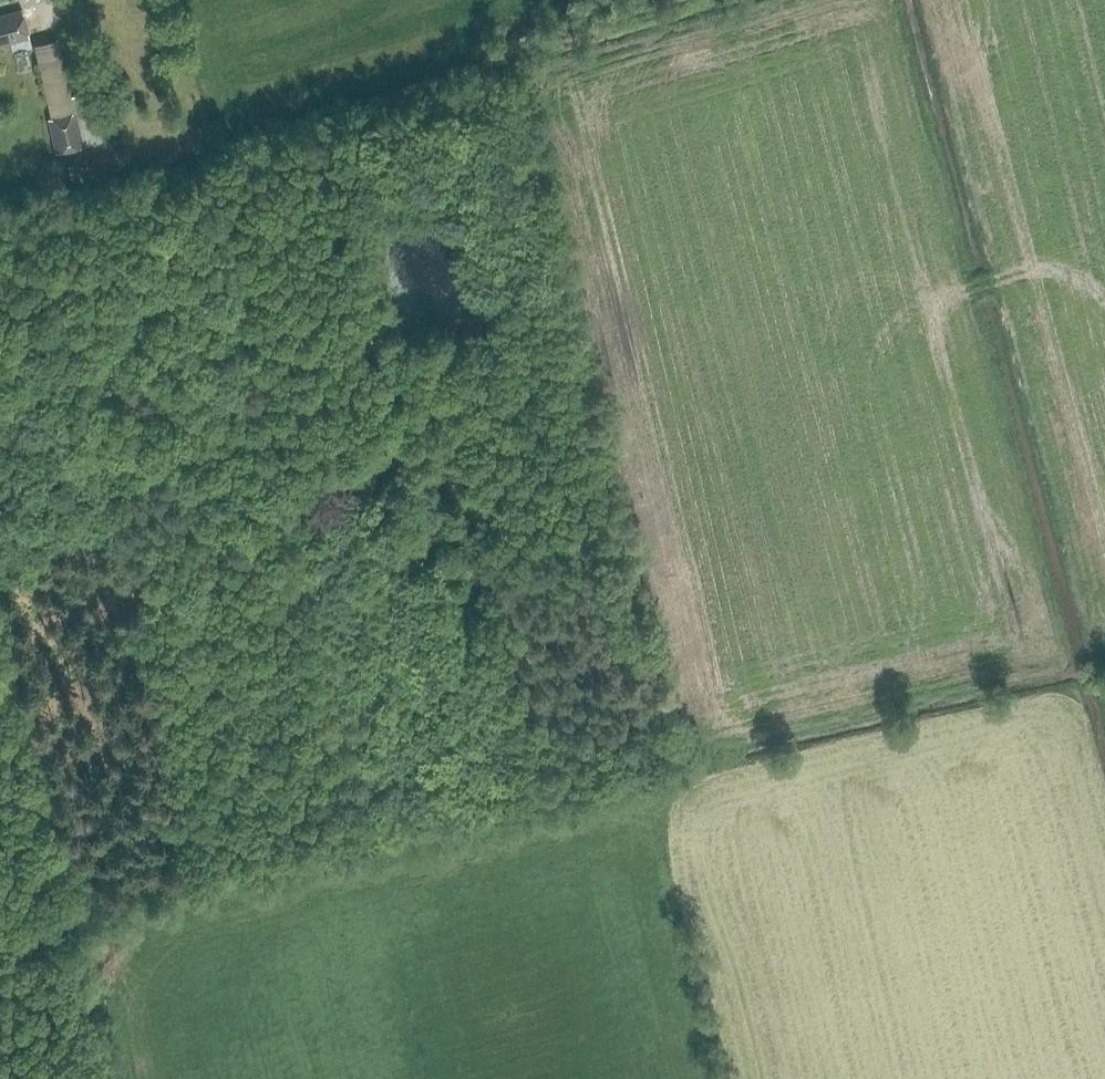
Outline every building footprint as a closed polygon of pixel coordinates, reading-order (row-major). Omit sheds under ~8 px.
[(28,38),(22,13),(0,18),(0,46),(28,38)] [(73,100),(66,70),(43,75),(52,116),(47,117),(56,155),(108,143),(99,104),(86,107),(83,97),(73,100)]
